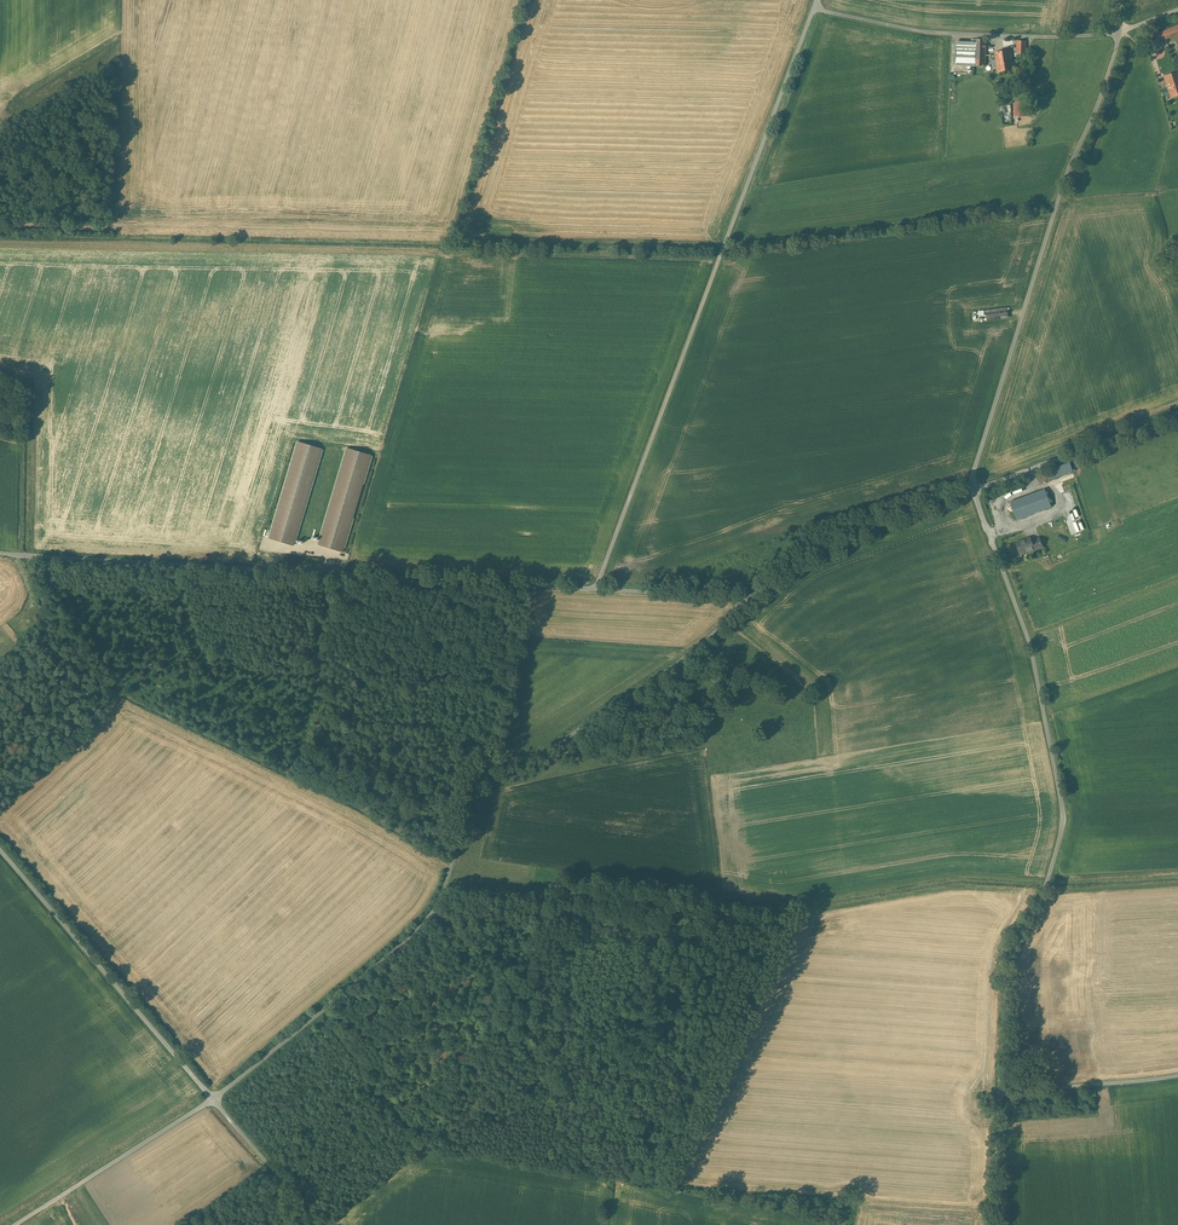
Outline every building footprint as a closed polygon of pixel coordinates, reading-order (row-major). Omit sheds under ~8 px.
[(1154,35),(1157,41),(1177,33),(1177,26),(1154,35)] [(975,45),(955,44),(954,66),(985,66),(986,40),(976,40),(975,45)] [(1025,42),(1017,42),(1017,53),(1025,53),(1025,42)] [(991,57),(993,68),(997,68),(998,72),(1013,70),(1010,51),(995,53),(996,57),(991,57)] [(1169,90),(1177,87),(1177,73),(1165,77),(1169,90)] [(1169,90),(1171,98),(1177,96),(1177,87),(1169,90)] [(1007,308),(985,311),(986,320),(1009,317),(1007,308)] [(322,449),(298,442),(269,539),(293,546),(322,449)] [(371,455),(347,448),(318,546),(342,552),(371,455)] [(1049,472),(1051,480),(1060,477),(1058,470),(1049,472)] [(1049,506),(1043,490),(1009,502),(1016,519),(1049,506)] [(1085,530),(1082,518),(1075,520),(1078,531),(1085,530)] [(1029,538),(1015,543),(1019,555),(1043,546),(1039,537),(1030,541),(1029,538)]
